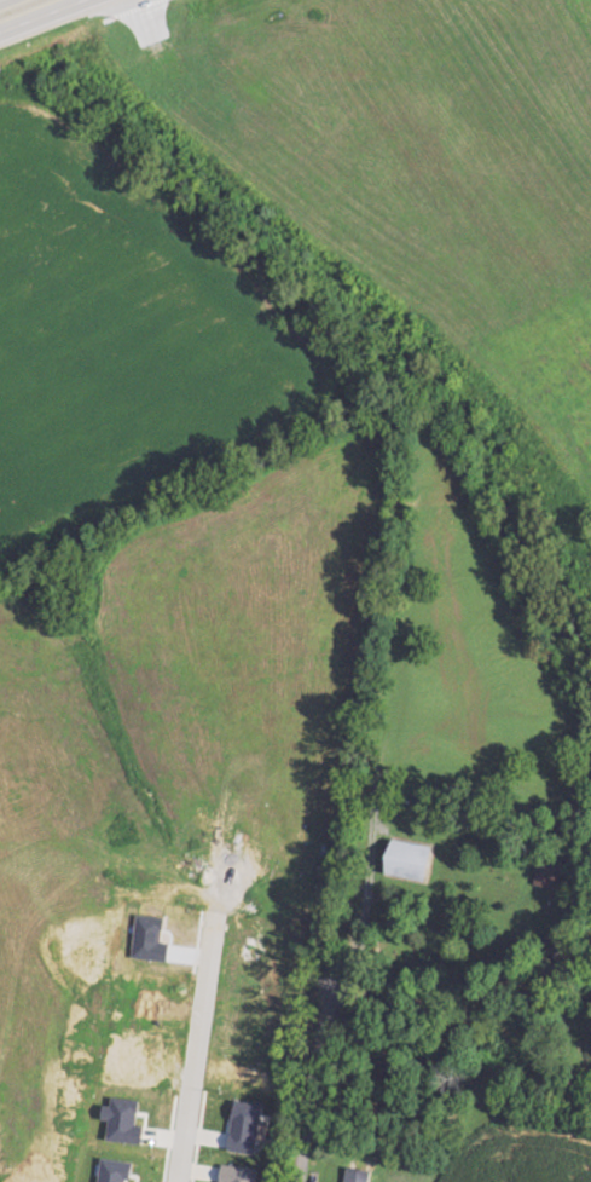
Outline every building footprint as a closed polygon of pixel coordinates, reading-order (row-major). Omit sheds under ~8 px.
[(390,872),(433,882),(441,847),(398,838),(390,872)] [(559,888),(562,866),(537,863),(535,885),(559,888)] [(349,1167),(348,1181),(372,1181),(373,1170),(349,1167)]
